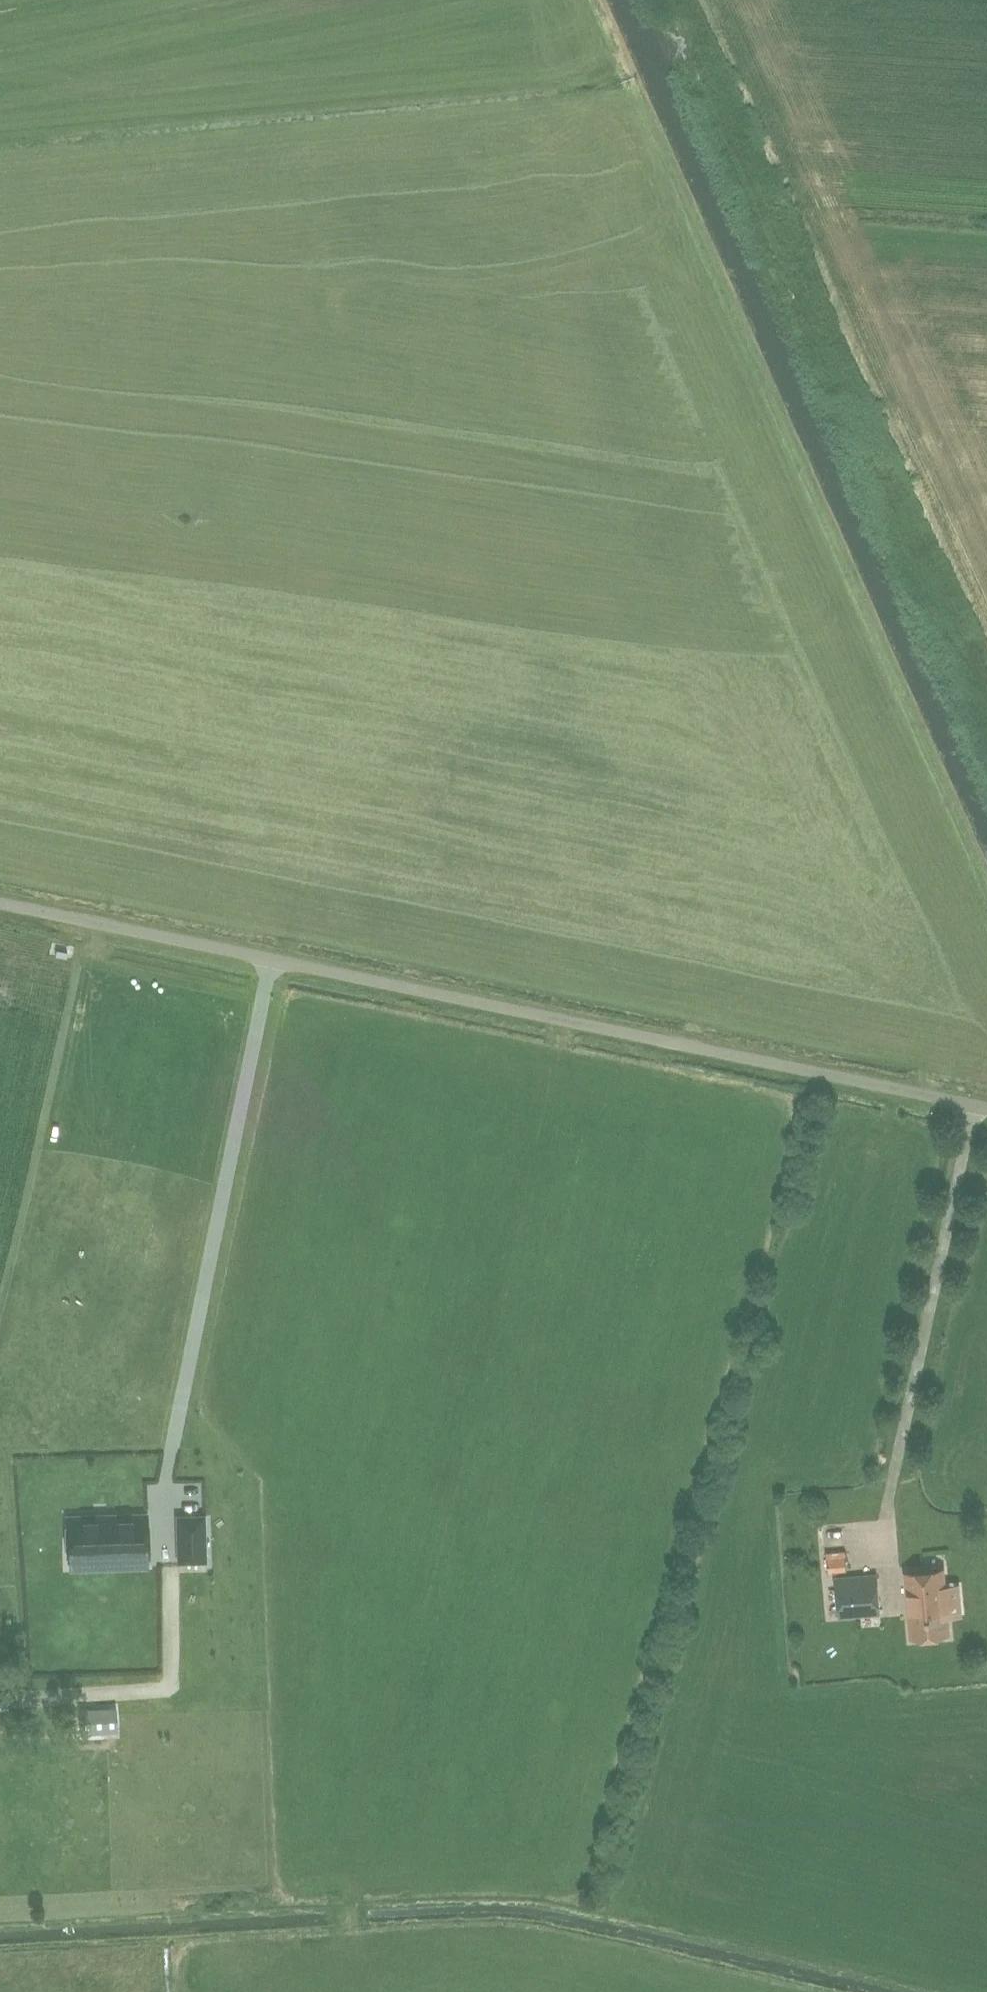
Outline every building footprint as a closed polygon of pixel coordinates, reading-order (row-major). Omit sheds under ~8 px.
[(67,1557),(96,1556),(120,1555),(120,1567),(148,1566),(146,1513),(65,1516),(67,1557)] [(206,1518),(180,1518),(181,1563),(207,1562),(206,1518)] [(844,1557),(825,1559),(827,1572),(845,1570),(844,1557)] [(906,1572),(912,1636),(948,1632),(942,1569),(906,1572)] [(878,1614),(874,1576),(834,1579),(838,1617),(878,1614)]
